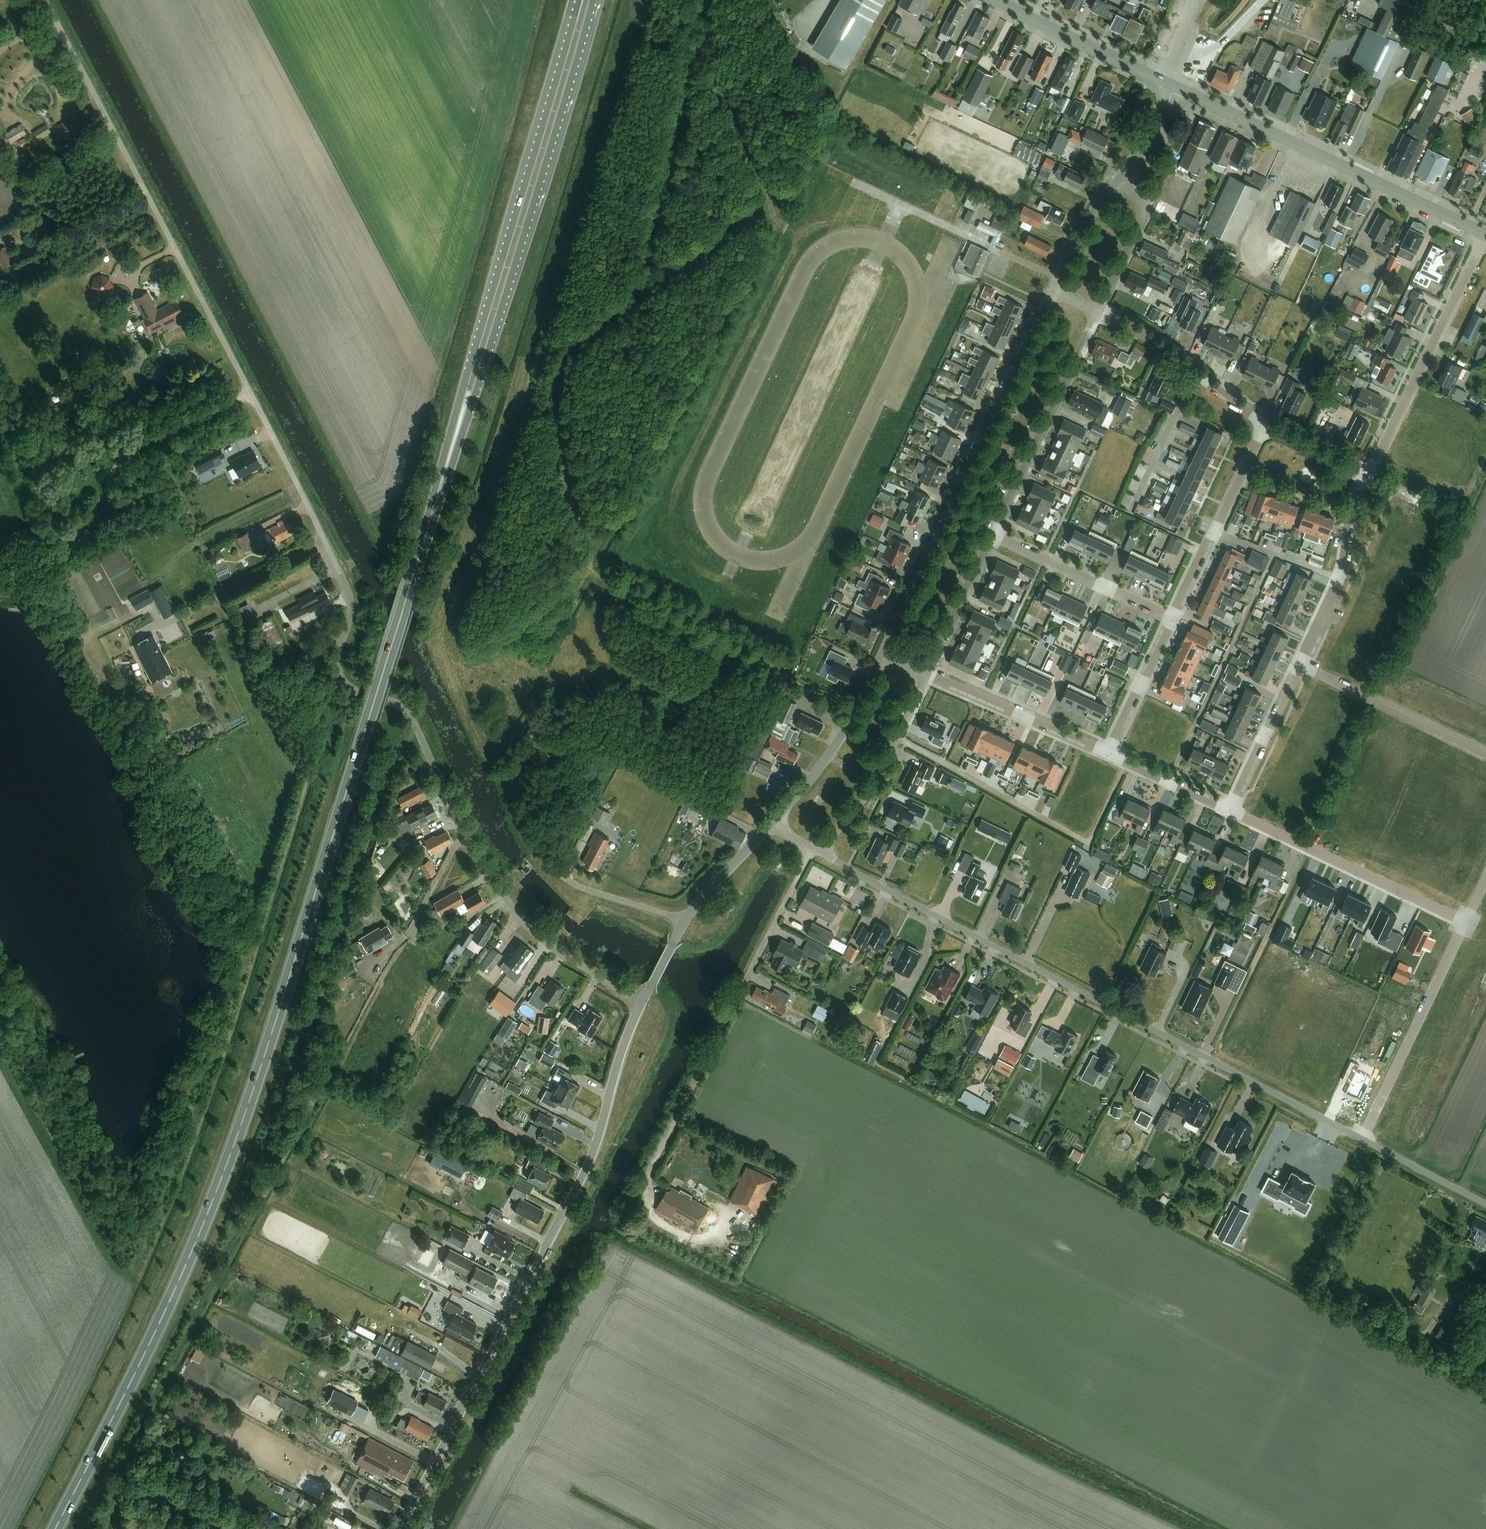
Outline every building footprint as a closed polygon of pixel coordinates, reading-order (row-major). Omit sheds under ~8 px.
[(837,6),(819,38),(852,57),(865,36),(886,0),(841,0),(837,6)] [(925,0),(902,0),(899,5),(917,15),(925,0)] [(1074,13),(1079,2),(1081,3),(1082,0),(1066,0),(1063,7),(1074,13)] [(1092,9),(1093,10),(1092,11),(1098,14),(1099,12),(1115,20),(1115,19),(1112,17),(1110,17),(1115,6),(1106,2),(1106,0),(1096,0),(1092,9)] [(1131,18),(1133,15),(1131,14),(1135,4),(1128,0),(1123,10),(1115,6),(1110,17),(1112,17),(1115,19),(1115,20),(1111,28),(1123,34),(1131,18)] [(1167,10),(1172,0),(1171,0),(1165,0),(1161,7),(1167,10)] [(1419,0),(1381,0),(1378,5),(1387,9),(1376,32),(1399,43),(1410,20),(1419,0)] [(959,17),(965,7),(963,6),(962,5),(960,4),(958,4),(956,3),(953,11),(952,10),(941,32),(951,37),(957,26),(961,18),(959,17)] [(1146,25),(1144,24),(1151,11),(1144,8),(1138,21),(1131,18),(1123,34),(1136,41),(1140,33),(1142,33),(1144,33),(1147,27),(1146,25)] [(990,19),(977,12),(967,32),(980,39),(990,19)] [(1275,13),(1271,22),(1294,31),(1298,22),(1275,13)] [(897,33),(904,20),(894,15),(887,28),(897,33)] [(933,23),(923,18),(921,23),(930,28),(933,23)] [(1382,79),(1399,43),(1376,32),(1368,28),(1351,64),(1364,70),(1382,79)] [(1020,44),(1024,36),(1014,31),(996,67),(1004,71),(1010,60),(1011,61),(1015,54),(1017,55),(1022,45),(1020,44)] [(1242,45),(1253,51),(1258,40),(1247,35),(1242,45)] [(1412,38),(1405,35),(1400,45),(1407,49),(1412,38)] [(949,62),(957,46),(948,41),(940,57),(949,62)] [(1280,63),(1285,52),(1284,51),(1262,41),(1250,67),(1273,78),(1280,63)] [(969,44),(963,54),(975,61),(981,51),(969,44)] [(1289,44),(1286,49),(1294,53),(1294,52),(1296,48),(1289,44)] [(893,56),(896,50),(887,45),(884,51),(893,56)] [(1428,53),(1417,48),(1404,76),(1415,80),(1428,53)] [(1286,49),(1284,51),(1285,52),(1280,63),(1287,66),(1294,53),(1286,49)] [(1044,74),(1046,75),(1050,68),(1048,67),(1053,57),(1048,54),(1048,53),(1044,51),(1043,52),(1041,51),(1033,68),(1035,69),(1031,78),(1039,82),(1044,74)] [(1301,56),(1294,52),(1294,53),(1287,66),(1287,67),(1294,71),(1301,56)] [(1023,80),(1034,59),(1022,53),(1012,74),(1023,80)] [(1071,70),(1075,61),(1074,60),(1073,58),(1070,57),(1069,58),(1067,57),(1064,63),(1063,63),(1056,77),(1051,86),(1061,91),(1066,81),(1067,82),(1073,71),(1071,70)] [(1308,73),(1314,63),(1303,57),(1298,68),(1308,73)] [(1441,84),(1450,63),(1436,57),(1426,77),(1441,84)] [(929,71),(933,64),(928,61),(924,69),(929,71)] [(1228,75),(1217,70),(1213,79),(1217,81),(1214,86),(1229,93),(1240,70),(1232,66),(1228,75)] [(1354,67),(1350,76),(1355,78),(1359,70),(1354,67)] [(993,77),(978,69),(958,110),(973,117),(993,77)] [(1369,74),(1363,72),(1360,80),(1365,82),(1369,74)] [(1272,82),(1258,75),(1251,90),(1251,91),(1247,100),(1252,102),(1252,104),(1256,106),(1258,105),(1260,106),(1272,82)] [(1026,92),(1030,84),(1022,80),(1018,88),(1026,92)] [(1116,114),(1123,100),(1109,94),(1113,86),(1101,81),(1091,102),(1116,114)] [(1438,85),(1431,99),(1442,104),(1449,90),(1438,85)] [(1289,104),(1294,94),(1278,87),(1273,97),(1273,98),(1268,109),(1282,115),(1288,104),(1289,104)] [(1036,106),(1044,91),(1036,88),(1029,102),(1036,106)] [(954,108),(957,100),(935,90),(932,97),(954,108)] [(1337,102),(1317,92),(1310,109),(1307,108),(1303,117),(1311,121),(1310,123),(1319,127),(1320,125),(1325,128),(1337,102)] [(1064,114),(1073,95),(1068,93),(1059,111),(1064,114)] [(992,110),(996,102),(990,99),(987,107),(992,110)] [(1074,100),(1066,117),(1078,123),(1086,105),(1074,100)] [(1353,135),(1364,111),(1348,104),(1340,121),(1339,121),(1332,135),(1334,135),(1331,141),(1339,145),(1345,131),(1353,135)] [(1402,175),(1419,142),(1422,144),(1438,113),(1427,108),(1412,138),(1404,134),(1387,168),(1402,175)] [(1478,119),(1472,110),(1462,117),(1468,126),(1478,119)] [(57,127),(64,140),(85,128),(77,115),(57,127)] [(1200,121),(1180,166),(1196,173),(1207,150),(1212,138),(1211,137),(1215,128),(1200,121)] [(27,135),(21,125),(5,135),(10,144),(27,135)] [(50,133),(46,126),(34,133),(38,140),(50,133)] [(1087,128),(1084,136),(1072,131),(1068,139),(1067,140),(1068,140),(1080,146),(1081,143),(1102,153),(1109,138),(1087,128)] [(1223,131),(1209,159),(1225,166),(1239,139),(1223,131)] [(1057,138),(1053,145),(1051,150),(1062,155),(1064,150),(1067,143),(1068,140),(1067,140),(1068,139),(1058,134),(1057,138)] [(26,138),(18,142),(21,147),(29,143),(26,138)] [(1252,157),(1256,147),(1240,140),(1229,164),(1241,170),(1244,165),(1248,167),(1253,157),(1252,157)] [(1041,154),(1018,143),(1015,148),(1038,160),(1041,154)] [(1449,160),(1428,149),(1416,174),(1421,177),(1420,180),(1429,184),(1430,181),(1433,182),(1437,175),(1440,177),(1449,160)] [(1043,165),(1052,169),(1056,162),(1047,157),(1043,165)] [(1461,172),(1458,170),(1452,183),(1453,184),(1448,194),(1459,199),(1464,189),(1466,190),(1472,177),(1468,175),(1470,171),(1473,173),(1476,167),(1466,162),(1461,172)] [(1079,188),(1085,176),(1060,164),(1055,174),(1057,175),(1056,177),(1065,182),(1066,183),(1068,184),(1069,184),(1079,188)] [(1049,175),(1040,171),(1037,178),(1046,182),(1049,175)] [(1204,235),(1206,230),(1236,244),(1267,179),(1254,173),(1252,178),(1246,175),(1243,182),(1231,176),(1206,229),(1198,225),(1195,231),(1204,235)] [(1335,208),(1344,189),(1332,184),(1323,202),(1335,208)] [(938,202),(943,191),(939,190),(934,200),(938,202)] [(1298,196),(1299,195),(1291,191),(1269,234),(1295,246),(1315,204),(1298,196)] [(1367,205),(1370,198),(1358,193),(1351,208),(1347,206),(1339,222),(1351,228),(1358,212),(1364,215),(1368,206),(1367,205)] [(975,210),(979,200),(968,195),(964,205),(975,210)] [(1048,213),(1045,219),(1052,222),(1052,221),(1061,225),(1061,224),(1064,221),(1064,219),(1066,214),(1057,210),(1057,209),(1041,201),(1038,208),(1048,213)] [(1209,201),(1203,214),(1209,217),(1215,203),(1209,201)] [(1037,229),(1044,216),(1024,206),(1018,219),(1037,229)] [(968,224),(974,212),(968,210),(963,221),(968,224)] [(1005,221),(1007,216),(997,212),(995,216),(1005,221)] [(1332,212),(1328,221),(1333,224),(1337,215),(1332,212)] [(1393,221),(1379,213),(1368,235),(1382,243),(1393,221)] [(1200,221),(1193,217),(1188,228),(1194,232),(1200,221)] [(977,227),(995,235),(991,244),(1005,249),(1007,243),(1002,241),(1006,231),(980,220),(977,227)] [(1333,224),(1328,221),(1322,233),(1328,235),(1333,224)] [(1415,252),(1416,253),(1427,228),(1423,225),(1419,223),(1414,222),(1401,246),(1402,247),(1397,258),(1392,256),(1383,276),(1390,279),(1401,255),(1411,260),(1415,252)] [(23,227),(17,228),(19,237),(25,235),(23,227)] [(1196,242),(1197,242),(1198,243),(1201,237),(1189,231),(1188,234),(1187,237),(1192,240),(1196,242)] [(1187,237),(1188,234),(1182,232),(1177,244),(1183,247),(1187,237)] [(1306,234),(1301,246),(1316,254),(1322,242),(1306,234)] [(1029,235),(1024,245),(1047,256),(1051,246),(1029,235)] [(1196,245),(1197,242),(1196,242),(1192,240),(1188,249),(1193,252),(1196,245)] [(1213,250),(1216,244),(1208,240),(1205,246),(1213,250)] [(1165,258),(1167,252),(1145,242),(1139,253),(1162,264),(1161,267),(1176,275),(1181,266),(1165,258)] [(1390,248),(1378,242),(1374,250),(1386,257),(1390,248)] [(1461,255),(1464,248),(1453,242),(1449,249),(1461,255)] [(978,277),(990,252),(972,244),(962,264),(969,267),(967,272),(978,277)] [(1437,268),(1441,270),(1445,263),(1444,263),(1441,256),(1449,253),(1449,252),(1441,255),(1440,252),(1443,250),(1433,245),(1420,272),(1416,271),(1411,280),(1427,288),(1431,279),(1439,282),(1442,275),(1435,271),(1437,268)] [(14,262),(6,246),(0,249),(0,262),(3,268),(14,262)] [(1350,258),(1364,265),(1369,255),(1355,248),(1350,258)] [(1168,282),(1172,275),(1161,270),(1157,277),(1168,282)] [(1149,281),(1130,272),(1124,285),(1143,294),(1147,285),(1163,292),(1168,283),(1161,281),(1161,282),(1150,277),(1149,281)] [(103,298),(111,294),(113,286),(109,278),(101,275),(93,279),(90,288),(94,296),(103,298)] [(1187,282),(1174,276),(1171,284),(1183,290),(1187,282)] [(1380,298),(1388,281),(1384,279),(1371,306),(1378,310),(1384,300),(1380,298)] [(991,298),(995,290),(985,286),(982,294),(991,298)] [(1394,287),(1390,295),(1401,301),(1405,293),(1394,287)] [(1176,289),(1171,300),(1178,303),(1183,292),(1176,289)] [(1418,324),(1428,304),(1421,301),(1424,295),(1413,290),(1409,299),(1413,301),(1405,318),(1418,324)] [(184,320),(182,316),(175,302),(167,306),(167,307),(157,312),(147,294),(134,301),(143,320),(141,321),(149,336),(162,329),(163,331),(184,320)] [(1023,307),(999,296),(997,301),(1005,305),(1003,310),(1018,318),(1023,307)] [(1197,302),(1185,296),(1176,314),(1183,317),(1180,324),(1192,330),(1201,312),(1194,309),(1197,302)] [(983,309),(986,303),(979,299),(976,305),(983,309)] [(1360,314),(1365,303),(1355,299),(1350,309),(1360,314)] [(1018,318),(1003,310),(994,306),(992,312),(1000,316),(997,321),(1013,329),(1018,318)] [(1154,321),(1159,310),(1153,307),(1148,318),(1154,321)] [(1484,318),(1473,313),(1460,340),(1471,345),(1484,318)] [(1008,339),(1013,329),(997,321),(995,326),(987,322),(984,328),(1008,339)] [(972,326),(964,323),(960,332),(969,336),(974,327),(972,326)] [(1408,346),(1411,338),(1404,335),(1407,329),(1397,323),(1389,339),(1391,340),(1385,351),(1400,358),(1406,345),(1408,346)] [(1287,334),(1293,331),(1289,324),(1284,327),(1287,334)] [(1216,354),(1225,336),(1218,333),(1219,331),(1212,327),(1211,330),(1205,327),(1198,340),(1204,343),(1203,345),(1209,348),(1208,351),(1216,354)] [(1003,350),(1008,339),(984,328),(982,333),(990,337),(987,342),(1003,350)] [(978,339),(981,334),(974,330),(971,335),(978,339)] [(1232,340),(1225,336),(1216,354),(1224,358),(1226,356),(1231,359),(1233,357),(1239,359),(1245,346),(1239,343),(1240,341),(1233,337),(1232,340)] [(1259,338),(1254,336),(1249,349),(1254,351),(1259,338)] [(1111,364),(1118,349),(1098,340),(1091,355),(1111,364)] [(1354,356),(1358,347),(1351,344),(1347,353),(1354,356)] [(994,368),(999,358),(975,347),(973,352),(981,356),(979,361),(994,368)] [(1142,356),(1144,352),(1134,347),(1132,351),(1142,356)] [(1117,360),(1126,365),(1130,355),(1122,351),(1117,360)] [(1377,354),(1373,363),(1382,367),(1376,379),(1388,385),(1396,369),(1388,365),(1390,360),(1377,354)] [(994,368),(979,361),(970,357),(968,362),(976,366),(974,372),(989,379),(994,368)] [(1249,378),(1248,381),(1256,385),(1264,366),(1257,363),(1258,361),(1252,357),(1250,360),(1244,357),(1238,370),(1244,373),(1243,375),(1249,378)] [(1454,386),(1462,368),(1448,361),(1437,382),(1446,386),(1442,394),(1454,400),(1461,403),(1466,392),(1454,386)] [(1272,370),(1264,366),(1256,385),(1264,388),(1265,386),(1271,389),(1272,387),(1278,389),(1285,376),(1279,373),(1280,371),(1273,367),(1272,370)] [(1313,380),(1317,372),(1311,369),(1307,377),(1313,380)] [(1338,378),(1352,385),(1356,376),(1342,369),(1338,378)] [(984,389),(989,379),(974,372),(971,377),(963,373),(960,378),(984,389)] [(1164,397),(1172,379),(1158,372),(1149,390),(1145,388),(1140,397),(1150,402),(1154,393),(1164,397)] [(979,400),(984,389),(960,378),(958,383),(966,387),(964,393),(979,400)] [(1301,385),(1288,379),(1282,391),(1289,395),(1283,407),(1296,414),(1306,394),(1298,390),(1301,385)] [(1382,397),(1362,388),(1360,392),(1354,389),(1350,398),(1356,401),(1354,405),(1374,415),(1382,397)] [(1075,390),(1068,403),(1089,413),(1089,414),(1098,418),(1104,405),(1075,390)] [(1125,417),(1132,401),(1120,395),(1112,411),(1125,417)] [(939,406),(943,399),(936,396),(933,403),(939,406)] [(1172,414),(1176,406),(1163,400),(1159,408),(1172,414)] [(922,407),(928,410),(932,404),(925,401),(922,407)] [(1485,407),(1485,404),(1481,401),(1476,413),(1482,415),(1485,407)] [(1339,405),(1332,402),(1329,409),(1336,412),(1339,405)] [(969,421),(974,411),(957,403),(953,410),(951,408),(951,407),(946,405),(944,409),(969,421)] [(964,432),(969,421),(944,409),(942,414),(947,416),(947,415),(950,416),(947,424),(964,432)] [(1359,445),(1370,424),(1357,418),(1347,439),(1359,445)] [(922,432),(926,424),(916,419),(912,427),(922,432)] [(1065,420),(1058,433),(1080,443),(1086,430),(1065,420)] [(1196,430),(1182,423),(1178,430),(1192,437),(1196,430)] [(1090,432),(1103,438),(1107,431),(1094,424),(1090,432)] [(1334,427),(1327,424),(1322,436),(1329,439),(1334,427)] [(1222,434),(1208,427),(1204,437),(1196,433),(1194,437),(1202,441),(1203,439),(1217,446),(1222,434)] [(961,439),(943,431),(940,438),(937,437),(938,435),(933,433),(931,438),(956,450),(961,439)] [(917,442),(922,438),(917,432),(912,436),(917,442)] [(1091,457),(1086,454),(1080,451),(1079,454),(1075,453),(1080,443),(1058,433),(1060,434),(1054,447),(1082,461),(1088,463),(1091,457)] [(1142,441),(1145,435),(1139,433),(1136,438),(1142,441)] [(951,460),(956,450),(931,438),(928,442),(933,445),(934,443),(937,445),(933,452),(951,460)] [(1211,457),(1217,446),(1203,439),(1202,441),(1198,448),(1190,445),(1188,449),(1196,453),(1197,450),(1211,457)] [(1082,461),(1054,447),(1047,460),(1046,460),(1067,470),(1072,460),(1075,462),(1074,465),(1079,467),(1082,461)] [(1186,454),(1172,447),(1169,454),(1183,460),(1185,456),(1186,454)] [(224,458),(220,449),(193,462),(200,475),(222,463),(220,460),(224,458)] [(1206,468),(1211,457),(1197,450),(1196,453),(1193,460),(1185,456),(1183,460),(1191,464),(1192,462),(1206,468)] [(239,479),(261,467),(253,451),(243,456),(242,455),(230,461),(239,479)] [(942,478),(947,468),(930,459),(926,466),(924,465),(924,464),(919,461),(917,466),(942,478)] [(1168,459),(1165,465),(1178,471),(1179,467),(1181,465),(1168,459)] [(1067,470),(1046,460),(1040,473),(1061,483),(1067,470)] [(1201,480),(1206,468),(1192,462),(1191,464),(1188,471),(1179,467),(1178,471),(1177,472),(1186,475),(1187,473),(1201,480)] [(937,489),(942,478),(917,466),(915,471),(920,473),(920,472),(923,473),(920,480),(937,489)] [(1175,477),(1161,470),(1158,476),(1172,483),(1174,479),(1175,477)] [(1195,491),(1201,480),(1187,473),(1186,475),(1182,483),(1174,479),(1172,483),(1180,487),(1181,485),(1195,491)] [(892,493),(895,485),(888,482),(885,489),(892,493)] [(1168,487),(1156,482),(1153,488),(1165,494),(1168,487)] [(1034,484),(1028,496),(1050,506),(1056,494),(1034,484)] [(1190,503),(1195,491),(1181,485),(1180,487),(1177,494),(1169,490),(1167,494),(1175,498),(1176,496),(1190,503)] [(929,502),(930,498),(917,491),(911,504),(927,511),(931,503),(929,502)] [(1147,498),(1152,501),(1155,494),(1150,491),(1147,498)] [(1261,495),(1254,492),(1246,514),(1256,518),(1257,515),(1262,517),(1270,497),(1270,496),(1262,493),(1261,495)] [(1050,506),(1028,496),(1028,497),(1030,497),(1024,510),(1022,510),(1043,520),(1052,525),(1055,518),(1050,515),(1049,518),(1045,516),(1050,506)] [(1185,514),(1190,503),(1176,496),(1175,498),(1171,506),(1163,502),(1161,506),(1169,510),(1171,507),(1185,514)] [(1284,502),(1270,497),(1262,517),(1276,522),(1284,502)] [(1148,509),(1151,502),(1144,498),(1140,505),(1148,509)] [(927,511),(911,504),(903,500),(898,509),(901,510),(896,521),(906,526),(909,518),(919,523),(921,519),(923,519),(927,511)] [(1298,507),(1284,502),(1276,522),(1291,527),(1298,507)] [(1179,526),(1185,514),(1171,507),(1169,510),(1166,517),(1158,513),(1156,517),(1165,521),(1166,519),(1179,526)] [(1320,514),(1306,509),(1298,529),(1305,532),(1303,538),(1310,541),(1320,514)] [(1043,520),(1022,510),(1016,523),(1037,533),(1043,520)] [(1107,516),(1101,513),(1098,520),(1108,525),(1113,515),(1108,512),(1107,516)] [(1240,521),(1242,515),(1236,512),(1231,523),(1238,526),(1240,521)] [(869,523),(880,528),(884,519),(874,514),(869,523)] [(1335,520),(1320,514),(1310,541),(1318,543),(1320,537),(1327,540),(1335,520)] [(291,532),(294,530),(290,522),(287,524),(285,519),(277,523),(278,525),(268,530),(275,543),(293,534),(291,532)] [(1174,531),(1177,525),(1171,522),(1168,528),(1174,531)] [(1149,536),(1153,527),(1143,523),(1141,528),(1146,530),(1144,534),(1149,536)] [(906,556),(911,546),(902,541),(904,536),(890,529),(886,539),(891,541),(888,547),(906,556)] [(1075,529),(1068,544),(1082,551),(1089,536),(1091,531),(1090,531),(1088,535),(1075,529)] [(1091,531),(1089,536),(1082,551),(1095,557),(1104,537),(1091,531)] [(860,533),(854,547),(861,550),(867,536),(860,533)] [(243,553),(254,547),(248,534),(237,540),(243,553)] [(1286,549),(1291,538),(1284,535),(1280,547),(1286,549)] [(1117,544),(1104,537),(1095,557),(1108,563),(1117,544)] [(1132,550),(1137,540),(1130,537),(1125,547),(1132,550)] [(1177,555),(1183,542),(1171,537),(1165,550),(1177,555)] [(902,566),(906,556),(888,547),(885,553),(880,550),(876,560),(890,566),(892,561),(902,566)] [(1136,576),(1145,557),(1132,550),(1123,570),(1136,576)] [(1242,561),(1244,556),(1238,553),(1237,555),(1227,550),(1221,563),(1231,567),(1235,558),(1242,561)] [(1269,559),(1252,551),(1248,558),(1258,563),(1255,568),(1263,572),(1266,566),(1269,559)] [(1315,565),(1321,567),(1326,553),(1320,551),(1315,565)] [(1158,563),(1145,557),(1136,576),(1149,582),(1156,567),(1158,563)] [(848,565),(861,571),(864,564),(851,558),(848,565)] [(1277,560),(1271,573),(1282,578),(1288,565),(1277,560)] [(998,561),(992,574),(1013,584),(1019,571),(998,561)] [(1225,580),(1231,567),(1221,563),(1215,575),(1225,580)] [(217,569),(221,581),(234,576),(229,564),(217,569)] [(1024,567),(1022,573),(1033,578),(1036,573),(1024,567)] [(1156,567),(1149,582),(1162,588),(1169,574),(1156,567)] [(1249,584),(1252,577),(1241,572),(1238,579),(1249,584)] [(881,584),(884,579),(870,573),(865,583),(870,585),(867,590),(886,599),(890,589),(881,584)] [(1306,591),(1311,579),(1297,573),(1293,581),(1286,578),(1284,582),(1291,585),(1292,584),(1306,591)] [(1013,584),(992,574),(993,575),(987,588),(986,587),(985,587),(1007,597),(1016,602),(1019,595),(1014,592),(1013,595),(1009,593),(1013,584)] [(1219,593),(1225,580),(1215,575),(1209,588),(1219,593)] [(1268,588),(1275,591),(1277,586),(1271,583),(1268,588)] [(1300,602),(1306,591),(1292,584),(1291,585),(1288,593),(1280,589),(1278,593),(1286,597),(1286,596),(1300,602)] [(1247,589),(1244,595),(1250,598),(1255,588),(1249,585),(1247,589)] [(1007,597),(985,587),(979,600),(1001,610),(1007,597)] [(1053,609),(1061,594),(1048,588),(1040,603),(1053,609)] [(1214,602),(1219,593),(1209,588),(1203,601),(1225,611),(1227,607),(1221,604),(1220,606),(1218,605),(1219,604),(1214,602)] [(1264,593),(1270,596),(1272,590),(1266,588),(1264,593)] [(136,611),(154,602),(147,590),(129,599),(136,611)] [(872,604),(881,609),(886,599),(867,590),(865,596),(860,594),(855,604),(869,611),(872,604)] [(1243,594),(1234,590),(1231,597),(1240,601),(1243,594)] [(309,612),(330,602),(325,593),(316,597),(313,592),(298,600),(300,604),(285,612),(289,621),(309,612)] [(841,603),(844,595),(837,592),(833,599),(841,603)] [(1065,620),(1074,600),(1061,594),(1053,609),(1051,613),(1065,620)] [(1233,608),(1236,601),(1224,596),(1221,602),(1233,608)] [(1295,614),(1300,602),(1286,596),(1286,597),(1283,604),(1275,601),(1273,605),(1281,608),(1281,607),(1295,614)] [(833,611),(837,602),(832,600),(828,609),(833,611)] [(1087,607),(1074,600),(1065,620),(1078,626),(1087,607)] [(1226,612),(1225,611),(1203,601),(1197,613),(1207,618),(1210,612),(1223,618),(1226,612)] [(1290,625),(1295,614),(1281,607),(1281,608),(1277,615),(1270,612),(1266,611),(1262,619),(1274,625),(1277,619),(1290,625)] [(1237,610),(1232,620),(1238,623),(1243,613),(1237,610)] [(974,611),(968,624),(989,634),(995,621),(974,611)] [(871,630),(860,624),(862,619),(851,613),(846,624),(842,622),(838,631),(846,635),(847,633),(865,642),(871,630)] [(1106,639),(1115,620),(1102,614),(1093,633),(1106,639)] [(1008,631),(1013,622),(1001,617),(997,625),(1008,631)] [(1261,628),(1264,621),(1255,617),(1252,623),(1261,628)] [(287,645),(272,618),(259,626),(274,653),(287,645)] [(1122,641),(1129,626),(1115,620),(1106,639),(1120,645),(1122,641)] [(1213,620),(1210,627),(1233,638),(1236,632),(1229,629),(1229,628),(1213,620)] [(989,634),(968,624),(969,625),(963,638),(991,652),(992,651),(995,645),(990,642),(988,645),(985,643),(989,634)] [(1040,635),(1044,627),(1038,625),(1034,632),(1040,635)] [(1184,639),(1204,648),(1204,649),(1207,644),(1209,645),(1214,635),(1193,625),(1190,632),(1188,631),(1184,639)] [(1131,627),(1129,626),(1122,641),(1120,645),(1122,641),(1135,647),(1142,632),(1131,627)] [(1283,650),(1288,638),(1274,631),(1270,640),(1263,636),(1261,641),(1268,644),(1269,643),(1283,650)] [(1048,640),(1054,643),(1057,636),(1050,633),(1048,640)] [(152,682),(172,672),(153,636),(133,646),(152,682)] [(991,652),(963,638),(957,651),(976,661),(981,651),(985,653),(983,656),(989,658),(991,652)] [(1241,645),(1247,648),(1250,641),(1244,638),(1241,645)] [(1184,639),(1178,653),(1197,662),(1204,648),(1184,639)] [(815,650),(821,645),(818,640),(811,645),(815,650)] [(1140,652),(1143,644),(1138,642),(1135,649),(1140,652)] [(1047,649),(1054,652),(1057,647),(1050,643),(1047,649)] [(1277,661),(1283,650),(1269,643),(1268,644),(1265,651),(1257,648),(1255,652),(1263,656),(1263,654),(1277,661)] [(997,654),(1000,648),(995,645),(992,651),(997,654)] [(840,678),(847,681),(853,669),(841,663),(844,657),(831,650),(825,662),(832,666),(829,673),(826,679),(837,684),(840,678)] [(957,651),(955,651),(949,664),(970,674),(976,661),(957,651)] [(1178,653),(1172,666),(1191,675),(1197,662),(1178,653)] [(1250,657),(1242,653),(1239,659),(1248,663),(1250,657)] [(1272,672),(1277,661),(1263,654),(1263,656),(1259,663),(1252,659),(1250,663),(1257,667),(1258,666),(1272,672)] [(1059,668),(1065,671),(1071,658),(1065,655),(1059,668)] [(1110,666),(1125,673),(1129,665),(1114,658),(1110,666)] [(1066,673),(1073,676),(1080,662),(1073,659),(1066,673)] [(1080,668),(1086,670),(1089,663),(1083,661),(1080,668)] [(1006,677),(1019,683),(1026,668),(1013,662),(1006,677)] [(1032,690),(1041,670),(1028,664),(1026,668),(1019,683),(1032,690)] [(1225,671),(1236,676),(1239,668),(1228,664),(1225,671)] [(1191,675),(1172,666),(1165,679),(1185,689),(1191,675)] [(1266,684),(1272,672),(1258,666),(1257,667),(1254,674),(1246,671),(1244,675),(1252,679),(1253,678),(1266,684)] [(985,681),(989,672),(982,669),(978,677),(985,681)] [(1055,677),(1041,670),(1032,690),(1046,696),(1055,677)] [(1244,681),(1227,673),(1224,680),(1240,688),(1244,681)] [(1109,683),(1119,688),(1122,682),(1111,677),(1109,683)] [(1165,679),(1161,687),(1163,689),(1160,695),(1180,705),(1185,695),(1183,694),(1185,689),(1165,679)] [(1073,709),(1083,690),(1069,684),(1060,703),(1073,709)] [(1256,706),(1261,695),(1247,688),(1243,697),(1235,693),(1233,697),(1241,701),(1241,700),(1256,706)] [(1087,715),(1094,701),(1096,696),(1083,690),(1073,709),(1087,715)] [(1222,693),(1216,690),(1211,701),(1219,705),(1224,694),(1222,693)] [(788,725),(798,704),(788,699),(771,735),(793,746),(799,733),(790,729),(791,726),(788,725)] [(1250,718),(1256,706),(1241,700),(1241,701),(1237,708),(1230,705),(1228,709),(1235,712),(1236,711),(1250,718)] [(1087,715),(1100,722),(1107,707),(1094,701),(1087,715)] [(1245,729),(1250,718),(1236,711),(1235,712),(1232,719),(1225,716),(1223,720),(1230,724),(1231,723),(1245,729)] [(824,723),(802,713),(796,726),(810,733),(811,731),(818,735),(820,730),(822,730),(823,727),(823,725),(824,723)] [(926,716),(920,729),(934,735),(939,738),(945,725),(926,716)] [(765,730),(770,732),(775,722),(770,719),(765,730)] [(1217,727),(1204,721),(1201,728),(1214,735),(1217,727)] [(1239,741),(1245,729),(1231,723),(1230,724),(1227,731),(1219,727),(1217,732),(1225,735),(1226,734),(1239,741)] [(977,750),(978,750),(987,730),(979,726),(978,728),(971,725),(961,745),(971,750),(972,748),(977,750)] [(987,730),(978,750),(991,756),(1000,737),(987,730)] [(1195,735),(1201,738),(1204,732),(1198,730),(1195,735)] [(797,756),(798,754),(787,749),(790,745),(771,736),(766,747),(778,753),(776,757),(793,765),(795,760),(797,760),(798,758),(797,756)] [(1000,737),(991,756),(1005,763),(1014,743),(1000,737)] [(1224,742),(1217,739),(1215,745),(1221,748),(1224,742)] [(1205,754),(1204,753),(1197,750),(1201,742),(1196,740),(1193,748),(1194,749),(1187,763),(1199,768),(1205,754)] [(1228,751),(1234,754),(1237,748),(1224,742),(1221,748),(1219,751),(1223,753),(1226,754),(1228,751)] [(1217,759),(1216,759),(1209,755),(1212,748),(1208,746),(1204,753),(1205,754),(1199,768),(1210,773),(1217,759)] [(1022,747),(1013,766),(1027,773),(1036,754),(1022,747)] [(1219,751),(1216,759),(1217,759),(1210,773),(1222,779),(1228,765),(1220,761),(1223,753),(1219,751)] [(1036,754),(1027,773),(1040,779),(1050,760),(1036,754)] [(757,761),(751,758),(746,770),(752,773),(757,761)] [(760,759),(753,774),(767,781),(771,772),(770,772),(773,765),(760,759)] [(1050,760),(1040,779),(1040,780),(1045,782),(1044,785),(1054,789),(1064,769),(1057,766),(1058,763),(1050,759),(1050,760)] [(929,779),(934,768),(923,763),(920,769),(912,765),(902,786),(915,792),(923,776),(929,779)] [(994,765),(988,763),(983,774),(989,776),(994,765)] [(951,776),(940,771),(935,780),(947,785),(951,776)] [(1023,783),(1018,794),(1024,796),(1029,785),(1023,783)] [(424,796),(427,794),(422,786),(397,799),(401,807),(408,803),(410,806),(426,798),(424,796)] [(688,795),(680,811),(691,816),(698,800),(688,795)] [(626,804),(625,807),(633,811),(637,803),(635,802),(637,799),(630,796),(626,804)] [(1051,808),(1056,799),(1050,796),(1046,805),(1051,808)] [(1131,820),(1139,804),(1133,801),(1134,799),(1129,797),(1122,811),(1117,809),(1111,820),(1121,825),(1125,817),(1131,820)] [(922,818),(926,809),(913,803),(910,809),(906,807),(905,808),(901,806),(902,805),(894,801),(894,803),(891,802),(889,808),(891,809),(888,816),(909,826),(914,814),(922,818)] [(1151,808),(1146,805),(1146,807),(1139,804),(1131,820),(1138,823),(1134,831),(1139,834),(1151,808)] [(428,819),(436,815),(431,805),(423,809),(423,807),(395,821),(398,827),(408,822),(412,829),(428,821),(428,819)] [(388,822),(403,814),(400,807),(385,815),(388,822)] [(591,818),(604,825),(609,814),(596,807),(591,818)] [(1167,830),(1175,814),(1169,811),(1169,810),(1165,807),(1153,833),(1157,835),(1161,827),(1167,830)] [(1180,832),(1187,818),(1182,816),(1181,817),(1175,814),(1167,830),(1174,833),(1170,841),(1180,846),(1183,840),(1186,834),(1180,832)] [(739,848),(746,834),(738,830),(739,828),(721,818),(711,837),(722,842),(723,840),(739,848)] [(952,828),(955,822),(948,819),(945,824),(952,828)] [(692,834),(695,828),(689,825),(686,831),(692,834)] [(1198,851),(1205,835),(1199,832),(1199,830),(1195,828),(1188,842),(1183,840),(1180,846),(1177,851),(1187,856),(1191,848),(1198,851)] [(441,847),(451,843),(446,832),(436,837),(435,836),(424,842),(431,855),(442,849),(441,847)] [(609,840),(595,833),(589,845),(591,846),(583,862),(586,863),(585,865),(593,870),(595,867),(597,868),(605,854),(602,852),(609,840)] [(907,845),(900,842),(900,841),(888,835),(885,841),(877,838),(867,858),(881,865),(889,848),(895,851),(893,854),(902,858),(907,845)] [(941,835),(936,845),(943,849),(948,838),(941,835)] [(1210,853),(1217,839),(1212,836),(1211,838),(1205,835),(1198,851),(1204,854),(1200,862),(1210,866),(1215,855),(1210,853)] [(1137,836),(1132,848),(1137,851),(1143,839),(1137,836)] [(1142,854),(1148,841),(1143,839),(1137,851),(1142,854)] [(1022,856),(1027,846),(1020,843),(1015,853),(1022,856)] [(1230,866),(1237,851),(1231,848),(1232,846),(1227,844),(1221,857),(1215,855),(1210,866),(1220,871),(1224,863),(1230,866)] [(921,847),(914,860),(918,863),(925,850),(921,847)] [(1249,854),(1245,852),(1244,854),(1237,851),(1230,866),(1236,869),(1233,877),(1237,879),(1249,854)] [(1074,872),(1068,885),(1069,886),(1066,892),(1077,897),(1080,890),(1081,890),(1082,887),(1084,888),(1090,874),(1077,868),(1082,857),(1072,852),(1065,868),(1074,872)] [(1266,876),(1273,861),(1267,858),(1268,856),(1263,854),(1251,879),(1256,881),(1259,874),(1266,876)] [(429,861),(420,866),(427,878),(436,873),(432,866),(429,861)] [(981,865),(972,861),(966,873),(971,875),(966,887),(967,888),(964,895),(978,902),(987,882),(982,880),(985,873),(978,870),(981,865)] [(1018,873),(1021,866),(1011,861),(1008,868),(1018,873)] [(1278,878),(1285,864),(1280,862),(1279,864),(1273,861),(1266,876),(1272,880),(1268,887),(1278,892),(1284,881),(1278,878)] [(1136,873),(1139,867),(1131,864),(1129,870),(1136,873)] [(1116,872),(1105,866),(1102,872),(1113,877),(1116,872)] [(373,881),(379,878),(374,869),(368,872),(373,881)] [(1158,886),(1162,877),(1153,872),(1148,881),(1158,886)] [(1305,892),(1301,900),(1307,903),(1310,896),(1318,899),(1325,883),(1314,878),(1307,893),(1305,892)] [(1022,889),(1008,883),(1001,896),(1008,900),(1002,913),(1016,920),(1025,902),(1017,898),(1022,889)] [(1236,897),(1241,885),(1236,883),(1230,895),(1236,897)] [(1325,883),(1318,899),(1326,903),(1323,910),(1328,912),(1332,904),(1330,904),(1337,889),(1325,883)] [(1236,897),(1241,900),(1247,888),(1241,885),(1236,897)] [(831,922),(843,900),(833,895),(832,896),(822,891),(821,893),(811,887),(800,906),(831,922)] [(478,907),(484,903),(478,892),(464,900),(458,890),(433,903),(440,916),(456,907),(460,914),(468,909),(470,913),(477,909),(478,907)] [(1190,903),(1193,896),(1181,890),(1177,898),(1190,903)] [(1340,908),(1336,916),(1342,919),(1345,912),(1353,916),(1360,900),(1349,894),(1342,909),(1340,908)] [(1159,901),(1161,910),(1171,907),(1169,899),(1159,901)] [(1360,900),(1353,916),(1361,919),(1357,926),(1363,929),(1367,921),(1365,920),(1372,905),(1360,900)] [(1371,932),(1380,936),(1377,942),(1396,951),(1403,936),(1390,930),(1397,917),(1381,909),(1371,932)] [(446,926),(436,910),(425,918),(435,933),(446,926)] [(1254,920),(1247,917),(1245,923),(1252,926),(1254,920)] [(489,932),(495,923),(488,918),(483,925),(481,924),(474,935),(465,929),(457,942),(465,948),(472,938),(483,946),(491,934),(489,932)] [(835,934),(813,923),(807,935),(829,946),(843,953),(847,945),(833,938),(835,934)] [(891,930),(877,923),(873,931),(864,927),(856,942),(867,947),(870,942),(882,948),(891,930)] [(1257,934),(1265,937),(1270,927),(1262,923),(1257,934)] [(386,940),(393,936),(386,925),(380,930),(378,928),(359,939),(368,953),(387,942),(386,940)] [(1274,943),(1291,950),(1295,942),(1287,939),(1292,929),(1283,925),(1274,943)] [(1417,926),(1407,948),(1420,954),(1423,948),(1428,937),(1430,932),(1417,926)] [(1250,939),(1252,935),(1241,930),(1239,934),(1250,939)] [(1364,935),(1357,932),(1350,946),(1357,949),(1364,935)] [(1174,934),(1168,948),(1175,951),(1181,937),(1174,934)] [(507,974),(526,947),(519,941),(504,962),(500,959),(502,955),(492,948),(483,961),(478,968),(488,975),(495,965),(507,974)] [(1225,941),(1221,951),(1231,955),(1235,945),(1225,941)] [(352,953),(359,949),(356,942),(348,946),(352,953)] [(795,966),(803,951),(784,942),(776,956),(777,956),(773,965),(783,971),(788,962),(795,966)] [(1140,968),(1155,975),(1159,967),(1159,968),(1166,953),(1159,950),(1161,946),(1151,942),(1140,968)] [(853,962),(859,950),(849,945),(843,957),(853,962)] [(909,977),(915,966),(914,966),(916,962),(917,962),(921,954),(906,946),(894,968),(909,977)] [(534,953),(526,947),(507,974),(506,975),(515,982),(521,974),(519,973),(534,953)] [(815,958),(819,960),(821,956),(824,958),(828,951),(821,947),(815,958)] [(1319,961),(1322,954),(1316,951),(1312,958),(1319,961)] [(349,959),(340,965),(342,968),(352,963),(349,959)] [(1200,963),(1193,977),(1197,979),(1204,965),(1200,963)] [(345,979),(357,971),(353,965),(341,972),(345,979)] [(954,987),(961,975),(945,967),(942,972),(936,969),(926,989),(937,995),(938,998),(942,1000),(946,1000),(953,986),(954,987)] [(1223,967),(1215,984),(1227,990),(1235,973),(1223,967)] [(504,992),(511,982),(504,977),(497,987),(504,992)] [(564,989),(551,981),(543,993),(536,989),(528,1002),(541,1010),(546,1002),(553,1006),(564,989)] [(1200,1017),(1213,989),(1195,981),(1182,1008),(1200,1017)] [(988,1015),(999,995),(985,987),(983,991),(972,985),(965,998),(976,1004),(974,1008),(988,1015)] [(765,991),(757,987),(755,991),(754,991),(752,994),(753,995),(752,997),(773,1009),(772,1011),(782,1016),(786,1008),(784,1007),(790,996),(778,989),(775,995),(765,990),(765,991)] [(909,998),(894,990),(886,1005),(887,1005),(883,1013),(896,1021),(901,1012),(902,1013),(909,998)] [(1026,1024),(1032,1012),(1020,1006),(1011,1024),(1018,1027),(1015,1032),(1026,1038),(1032,1026),(1026,1024)] [(591,1037),(596,1028),(595,1028),(602,1017),(589,1009),(585,1015),(575,1009),(567,1020),(578,1027),(577,1029),(591,1037)] [(508,1017),(497,1034),(505,1039),(507,1040),(517,1023),(508,1017)] [(908,1030),(913,1021),(906,1018),(901,1027),(908,1030)] [(808,1020),(802,1031),(811,1035),(817,1024),(808,1020)] [(538,1022),(536,1033),(538,1033),(547,1034),(549,1023),(538,1022)] [(521,1023),(518,1028),(524,1032),(527,1027),(521,1023)] [(1068,1056),(1078,1036),(1065,1029),(1062,1035),(1051,1030),(1045,1041),(1055,1047),(1055,1049),(1068,1056)] [(975,1030),(966,1047),(976,1053),(985,1035),(975,1030)] [(501,1046),(505,1039),(497,1034),(492,1041),(501,1046)] [(556,1045),(550,1041),(544,1052),(553,1057),(557,1050),(554,1048),(556,1045)] [(1021,1053),(1005,1045),(1000,1054),(998,1058),(1014,1066),(1016,1063),(1021,1053)] [(1108,1075),(1117,1057),(1105,1050),(1099,1062),(1092,1058),(1085,1071),(1097,1078),(1101,1071),(1108,1075)] [(555,1059),(543,1053),(539,1061),(551,1068),(555,1059)] [(1030,1060),(1033,1056),(1028,1054),(1023,1065),(1031,1069),(1035,1062),(1030,1060)] [(1010,1076),(1014,1066),(998,1058),(994,1067),(1010,1076)] [(1360,1101),(1371,1078),(1357,1071),(1359,1065),(1351,1061),(1343,1077),(1342,1080),(1349,1083),(1345,1093),(1360,1101)] [(568,1080),(571,1075),(558,1068),(552,1078),(558,1081),(555,1087),(574,1097),(579,1086),(568,1080)] [(1148,1101),(1160,1079),(1145,1071),(1133,1093),(1148,1101)] [(483,1085),(486,1079),(477,1073),(473,1080),(483,1085)] [(511,1091),(514,1085),(509,1082),(505,1088),(511,1091)] [(568,1108),(574,1097),(555,1087),(552,1093),(546,1090),(540,1101),(554,1108),(557,1102),(568,1108)] [(948,1096),(950,1092),(940,1087),(938,1091),(948,1096)] [(987,1093),(985,1092),(982,1097),(989,1101),(992,1096),(987,1093)] [(1199,1099),(1197,1098),(1194,1104),(1180,1097),(1173,1111),(1187,1118),(1186,1119),(1200,1127),(1211,1106),(1205,1103),(1204,1100),(1201,1099),(1199,1099)] [(1157,1128),(1165,1130),(1172,1109),(1164,1106),(1157,1128)] [(1122,1108),(1115,1107),(1113,1117),(1120,1118),(1122,1108)] [(1141,1125),(1147,1114),(1141,1111),(1135,1122),(1141,1125)] [(557,1150),(564,1135),(549,1127),(553,1120),(539,1113),(534,1123),(542,1127),(536,1139),(557,1150)] [(1020,1133),(1023,1126),(1012,1120),(1008,1127),(1020,1133)] [(1236,1143),(1246,1148),(1251,1138),(1250,1140),(1247,1138),(1252,1127),(1239,1120),(1234,1129),(1227,1126),(1217,1145),(1232,1153),(1236,1143)] [(1294,1157),(1308,1163),(1318,1142),(1304,1136),(1294,1157)] [(321,1158),(328,1154),(323,1147),(317,1151),(321,1158)] [(1074,1147),(1071,1154),(1080,1159),(1083,1151),(1074,1147)] [(1217,1152),(1206,1147),(1199,1161),(1210,1167),(1217,1152)] [(1147,1169),(1154,1159),(1145,1154),(1138,1163),(1147,1169)] [(531,1170),(527,1179),(544,1188),(550,1175),(544,1171),(547,1165),(531,1157),(525,1167),(531,1170)] [(760,1215),(777,1180),(747,1166),(731,1201),(760,1215)] [(1269,1177),(1262,1191),(1279,1200),(1284,1189),(1299,1197),(1294,1208),(1306,1214),(1312,1203),(1307,1200),(1315,1183),(1293,1172),(1285,1186),(1269,1177)] [(480,1186),(486,1180),(479,1175),(474,1181),(480,1186)] [(516,1177),(512,1186),(529,1195),(534,1186),(516,1177)] [(537,1223),(544,1211),(523,1200),(526,1194),(513,1188),(509,1196),(518,1202),(513,1211),(537,1223)] [(696,1232),(709,1209),(691,1199),(692,1196),(681,1190),(680,1192),(672,1188),(670,1192),(667,1190),(656,1210),(696,1232)] [(1166,1204),(1169,1199),(1163,1195),(1159,1200),(1166,1204)] [(1233,1244),(1249,1212),(1235,1205),(1219,1237),(1233,1244)] [(498,1220),(502,1212),(492,1207),(487,1215),(498,1220)] [(1485,1238),(1485,1222),(1478,1217),(1477,1220),(1475,1219),(1470,1227),(1472,1229),(1471,1230),(1473,1231),(1469,1239),(1476,1243),(1480,1235),(1485,1238)] [(444,1239),(463,1249),(470,1235),(450,1225),(444,1239)] [(383,1239),(387,1232),(382,1229),(378,1236),(383,1239)] [(507,1257),(515,1243),(502,1237),(503,1235),(494,1230),(485,1248),(494,1253),(495,1251),(507,1257)] [(489,1293),(497,1278),(476,1267),(475,1270),(469,1267),(472,1261),(449,1249),(442,1263),(461,1273),(459,1278),(462,1273),(465,1275),(464,1277),(470,1280),(468,1282),(489,1293)] [(432,1267),(437,1258),(431,1255),(426,1264),(432,1267)] [(1418,1293),(1422,1285),(1418,1283),(1414,1291),(1418,1293)] [(1434,1291),(1425,1287),(1417,1302),(1418,1302),(1425,1306),(1426,1306),(1434,1291)] [(447,1327),(469,1338),(476,1324),(460,1316),(463,1309),(447,1301),(443,1309),(454,1315),(447,1327)] [(1421,1314),(1425,1306),(1418,1302),(1414,1310),(1421,1314)] [(411,1305),(410,1307),(404,1304),(401,1310),(417,1319),(421,1311),(411,1305)] [(358,1342),(361,1333),(351,1330),(348,1339),(358,1342)] [(396,1337),(391,1335),(386,1345),(390,1348),(396,1337)] [(429,1368),(436,1356),(407,1341),(401,1354),(429,1368)] [(418,1381),(424,1370),(379,1346),(374,1356),(384,1361),(383,1361),(405,1372),(404,1374),(418,1381)] [(333,1389),(326,1403),(351,1415),(358,1402),(333,1389)] [(438,1414),(445,1401),(429,1393),(428,1395),(419,1390),(415,1398),(424,1403),(422,1406),(438,1414)] [(397,1413),(400,1407),(391,1402),(388,1408),(397,1413)] [(390,1412),(382,1408),(378,1417),(385,1421),(390,1412)] [(426,1439),(432,1428),(419,1421),(420,1420),(411,1416),(408,1422),(401,1418),(396,1427),(406,1432),(407,1430),(418,1436),(419,1435),(426,1439)] [(322,1442),(328,1431),(322,1428),(316,1439),(322,1442)] [(339,1443),(330,1438),(328,1437),(324,1445),(335,1451),(339,1443)] [(403,1479),(413,1461),(368,1438),(356,1462),(383,1476),(384,1474),(391,1477),(393,1474),(403,1479)] [(349,1496),(359,1479),(353,1475),(352,1476),(347,1474),(339,1488),(345,1490),(343,1493),(349,1496)] [(322,1494),(325,1487),(318,1483),(315,1490),(322,1494)] [(387,1514),(392,1505),(389,1504),(391,1500),(369,1488),(363,1501),(387,1514)] [(335,1528),(352,1528),(355,1523),(306,1498),(302,1506),(327,1519),(324,1524),(335,1528)] [(340,1503),(331,1499),(328,1504),(337,1509),(340,1503)]
